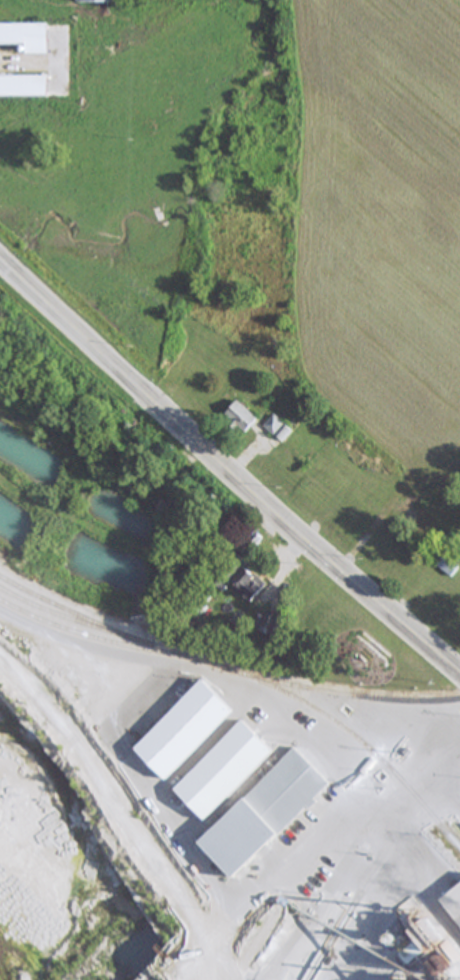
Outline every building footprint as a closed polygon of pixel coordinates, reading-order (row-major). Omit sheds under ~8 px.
[(0,25),(0,45),(30,45),(30,56),(54,56),(54,25),(0,25)] [(54,97),(54,76),(0,76),(0,97),(54,97)] [(261,422),(241,401),(226,416),(247,436),(261,422)] [(294,432),(276,416),(265,427),(284,444),(294,432)] [(447,550),(436,566),(455,580),(459,573),(459,560),(447,550)] [(241,591),(254,604),(271,587),(257,574),(241,591)] [(263,631),(276,637),(283,621),(270,615),(263,631)] [(242,717),(275,747),(202,819),(169,787),(242,717)] [(449,726),(425,726),(381,727),(381,740),(449,738),(449,726)] [(293,744),(326,777),(227,877),(192,843),(293,744)] [(444,903),(459,890),(459,923),(444,903)]
